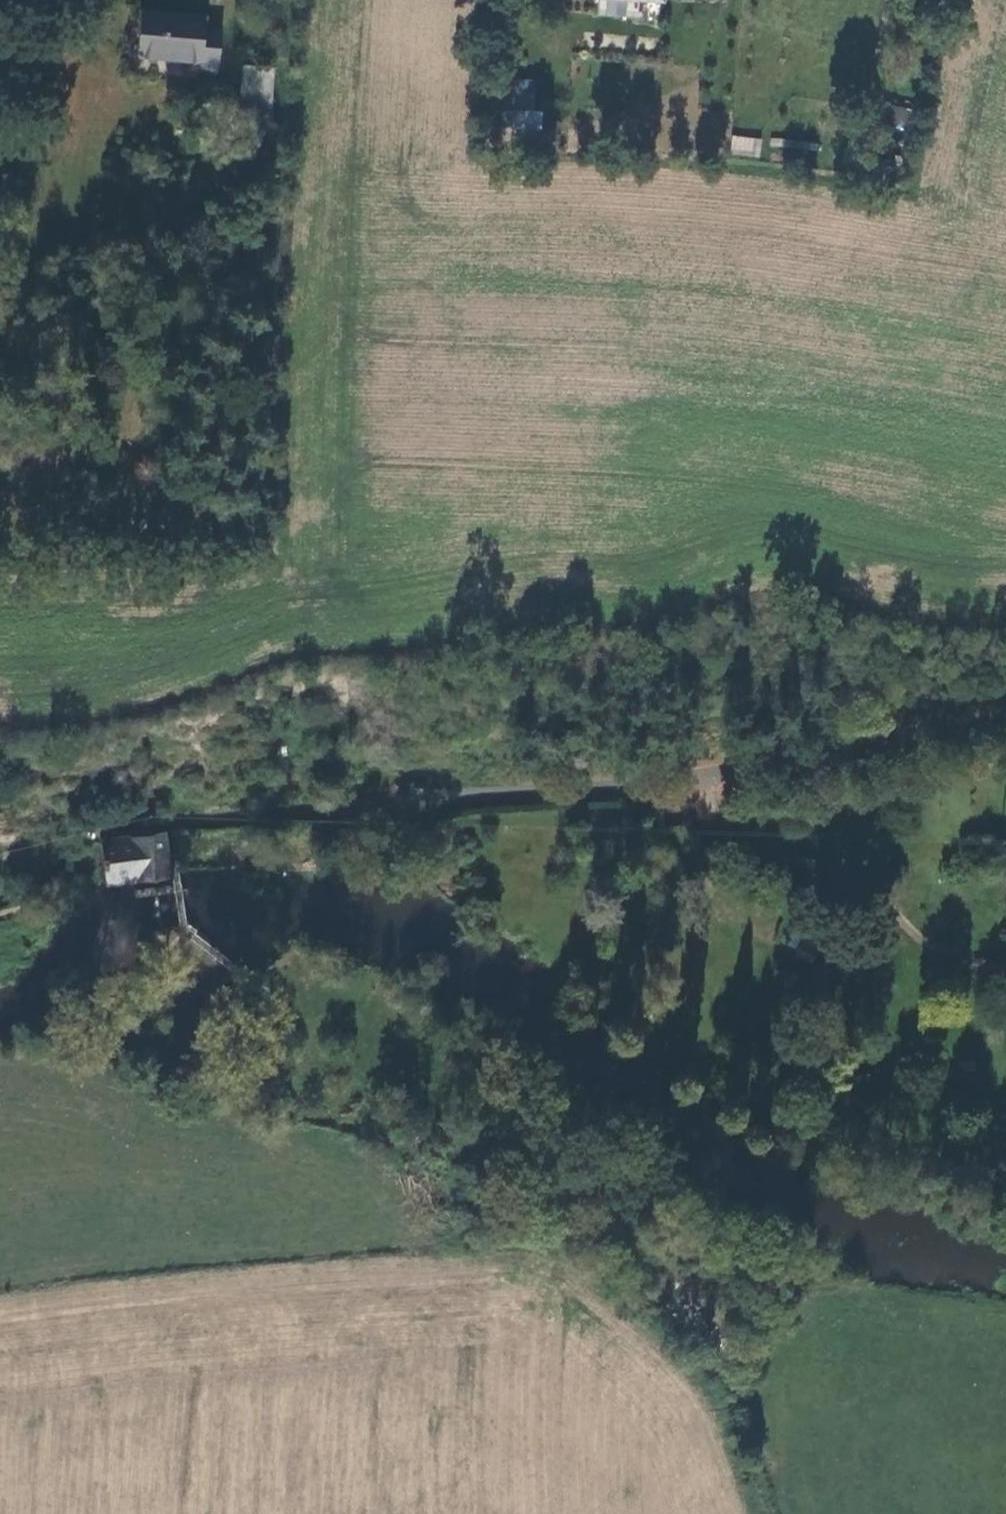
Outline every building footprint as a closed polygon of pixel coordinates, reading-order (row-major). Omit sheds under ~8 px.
[(204,15),(133,8),(129,52),(199,58),(198,64),(213,66),(217,25),(203,24),(204,15)] [(244,62),(240,105),(269,108),(272,64),(244,62)] [(891,104),(884,124),(907,132),(914,112),(891,104)] [(542,111),(505,108),(504,128),(541,131),(542,111)] [(731,135),(729,154),(759,157),(761,138),(731,135)] [(171,878),(165,828),(99,836),(104,885),(171,878)]
